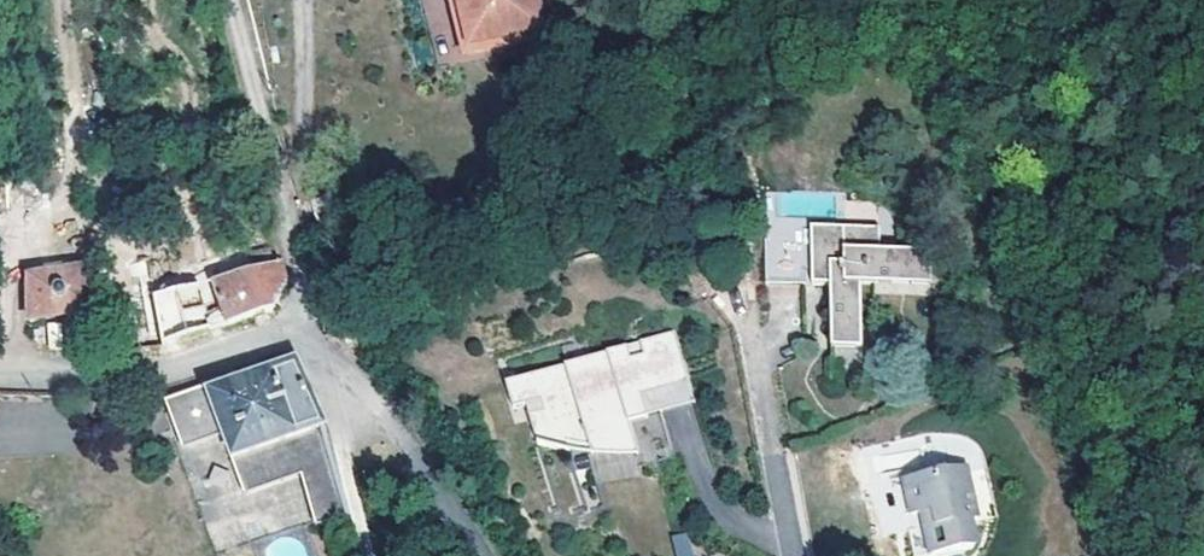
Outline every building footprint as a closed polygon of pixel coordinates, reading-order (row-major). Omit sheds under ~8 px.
[(474,35),(542,14),(538,0),(465,0),(474,35)] [(801,242),(800,287),(823,287),(822,352),(855,351),(856,286),(924,286),(924,251),(871,250),(871,225),(807,226),(804,243),(801,242)] [(310,233),(299,235),(300,245),(312,243),(310,233)] [(800,287),(801,242),(760,241),(758,286),(759,286),(800,287)] [(261,315),(273,301),(283,286),(278,265),(205,285),(218,330),(261,315)] [(24,321),(96,315),(95,274),(27,279),(24,321)] [(135,305),(138,352),(155,350),(198,337),(192,290),(135,305)] [(564,430),(629,440),(625,417),(644,412),(640,396),(690,381),(681,331),(646,339),(648,351),(634,355),(631,342),(509,368),(513,395),(540,390),(542,401),(527,403),(534,432),(565,438),(564,430)] [(317,526),(341,521),(314,419),(290,371),(176,411),(185,447),(223,438),(230,461),(238,461),(245,491),(304,469),(317,526)] [(631,450),(629,440),(564,430),(565,438),(631,450)] [(972,460),(903,474),(914,524),(908,526),(915,555),(917,555),(981,540),(976,513),(985,511),(972,460)] [(671,535),(677,555),(694,555),(687,530),(671,535)]
